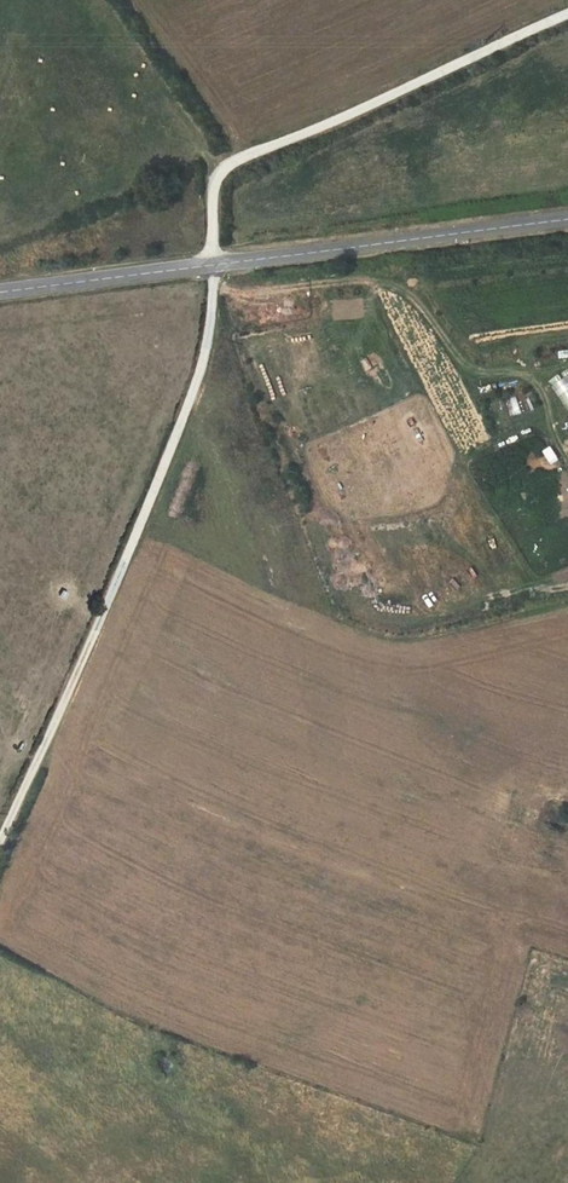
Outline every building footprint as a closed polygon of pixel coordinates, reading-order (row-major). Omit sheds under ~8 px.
[(506,421),(516,418),(510,399),(501,402),(506,421)] [(552,464),(561,459),(553,445),(543,450),(552,464)]
